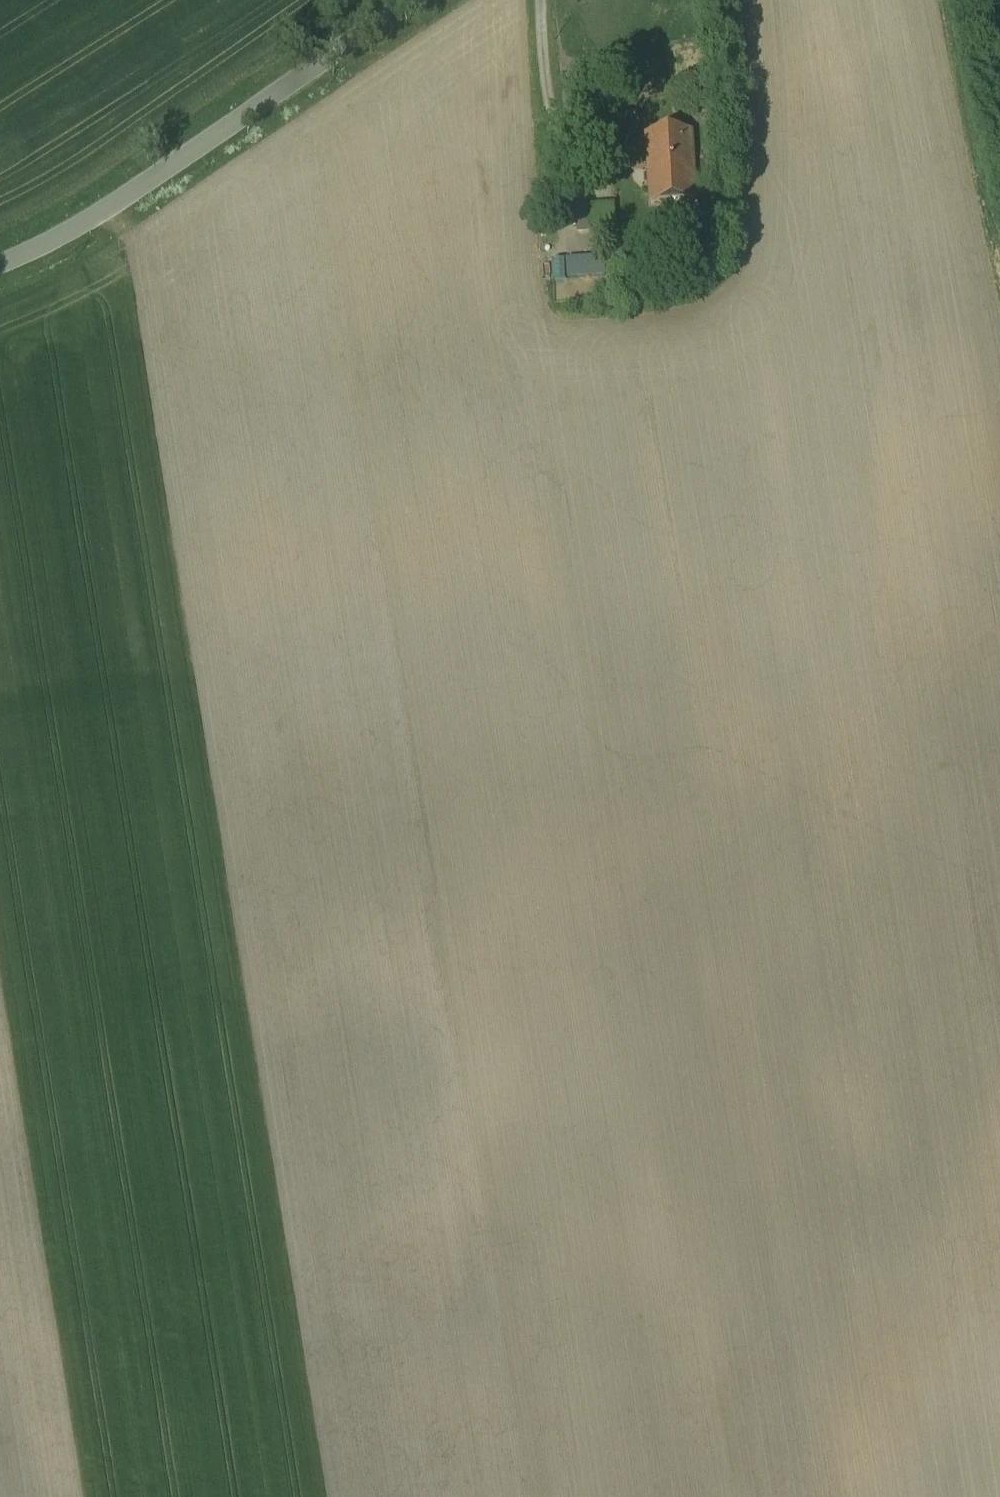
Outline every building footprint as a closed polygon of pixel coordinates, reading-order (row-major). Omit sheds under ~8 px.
[(693,134),(648,137),(652,202),(696,200),(693,134)] [(614,204),(576,207),(578,232),(616,229),(614,204)]
